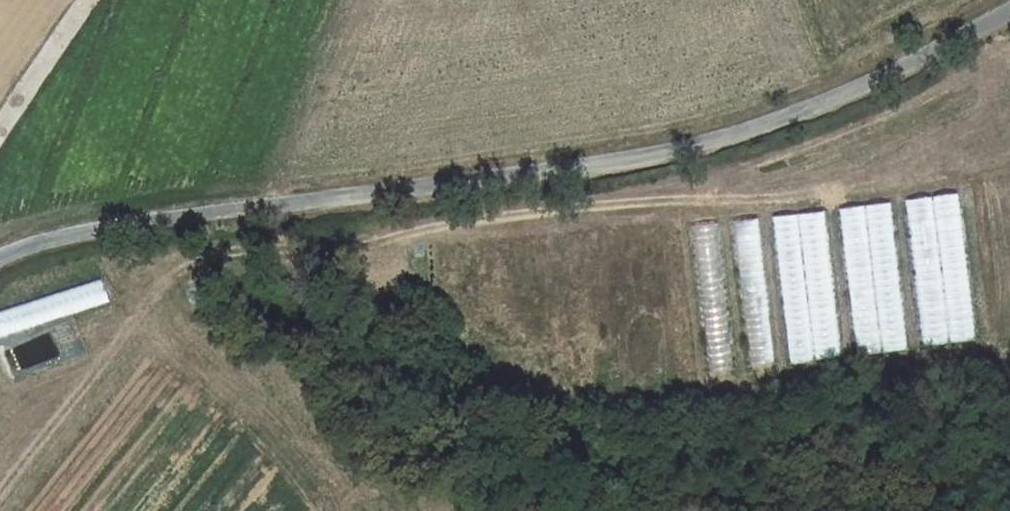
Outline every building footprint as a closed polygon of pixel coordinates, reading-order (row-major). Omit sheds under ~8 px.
[(907,197),(919,345),(973,341),(961,192),(907,197)] [(892,201),(840,205),(853,355),(905,351),(892,201)] [(786,362),(837,358),(825,211),(759,216),(760,232),(775,231),(786,362)] [(771,363),(761,218),(734,220),(745,365),(771,363)] [(731,369),(719,223),(693,225),(705,371),(731,369)]
